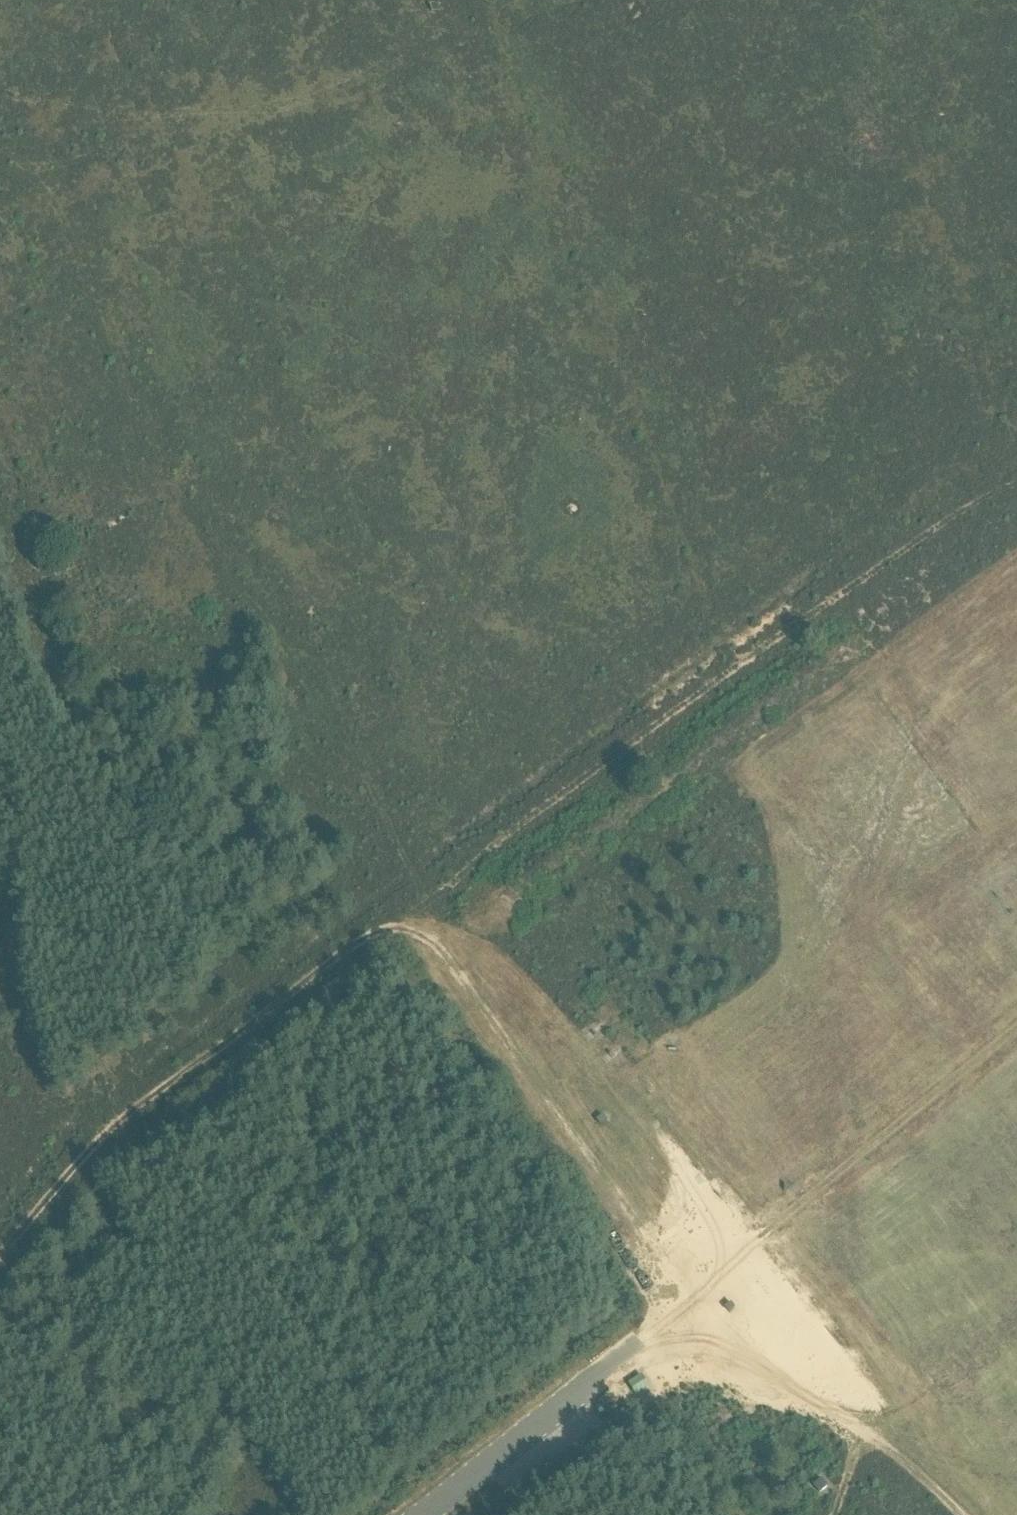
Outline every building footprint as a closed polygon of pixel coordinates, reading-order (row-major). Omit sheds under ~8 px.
[(812,1485),(819,1492),(826,1486),(820,1479),(812,1485)]
